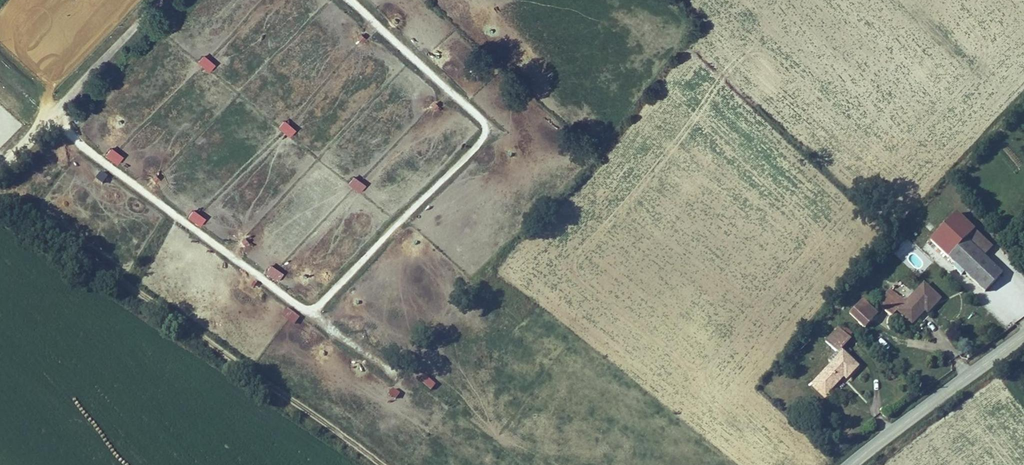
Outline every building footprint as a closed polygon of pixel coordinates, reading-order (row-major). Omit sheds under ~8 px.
[(210,70),(216,62),(203,52),(196,60),(210,70)] [(291,136),(297,128),(284,117),(278,125),(291,136)] [(119,163),(123,153),(108,146),(104,156),(119,163)] [(97,179),(104,182),(108,174),(101,171),(97,179)] [(360,192),(367,183),(354,174),(348,182),(360,192)] [(201,225),(206,216),(193,208),(187,217),(201,225)] [(966,214),(941,242),(997,292),(1014,273),(976,239),(984,230),(966,214)] [(265,272),(278,280),(284,271),(271,263),(265,272)] [(903,288),(889,305),(903,316),(907,311),(924,326),(937,311),(940,314),(951,300),(935,286),(921,302),(903,288)] [(295,325),(301,317),(288,307),(282,315),(295,325)] [(882,321),(878,317),(867,307),(859,316),(875,330),(882,321)] [(850,329),(835,344),(847,357),(862,341),(850,329)] [(854,358),(832,380),(825,387),(834,396),(841,388),(843,391),(855,379),(857,382),(868,371),(854,358)] [(423,373),(418,379),(430,389),(435,383),(423,373)] [(836,398),(843,391),(841,388),(834,396),(836,398)]
